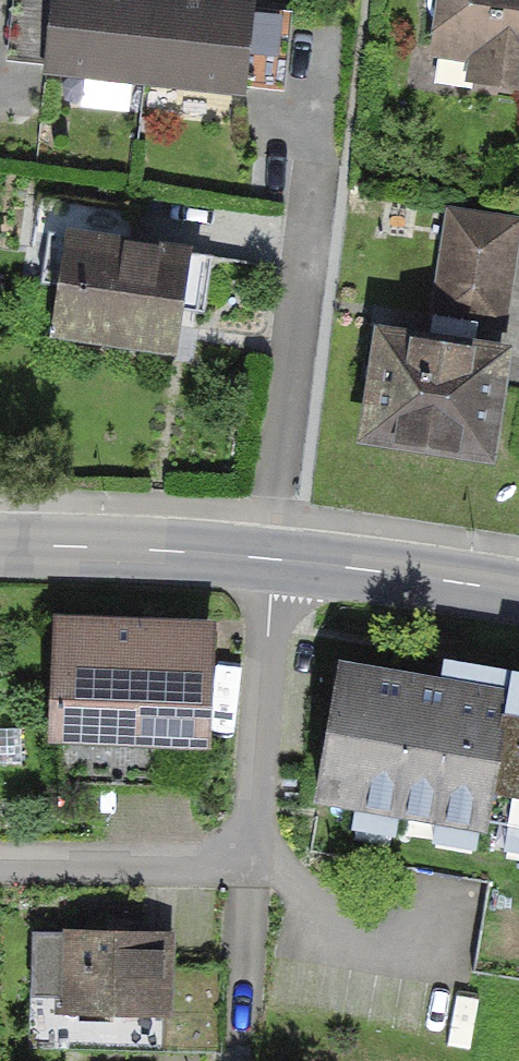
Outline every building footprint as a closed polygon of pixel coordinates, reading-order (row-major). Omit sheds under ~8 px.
[(144,76),(152,0),(16,0),(11,45),(48,49),(47,65),(144,76)] [(289,15),(152,0),(144,76),(242,87),(244,71),(282,75),(289,15)] [(444,62),(518,71),(518,0),(452,0),(444,62)] [(61,285),(54,329),(172,347),(186,255),(128,247),(134,209),(38,195),(33,231),(49,233),(42,282),(61,285)] [(518,321),(518,226),(450,214),(435,307),(518,321)] [(383,336),(367,435),(486,454),(501,354),(383,336)] [(198,635),(64,630),(62,741),(196,746),(198,635)] [(338,665),(314,807),(518,841),(518,695),(338,665)] [(166,937),(33,933),(30,1019),(163,1023),(166,937)]
